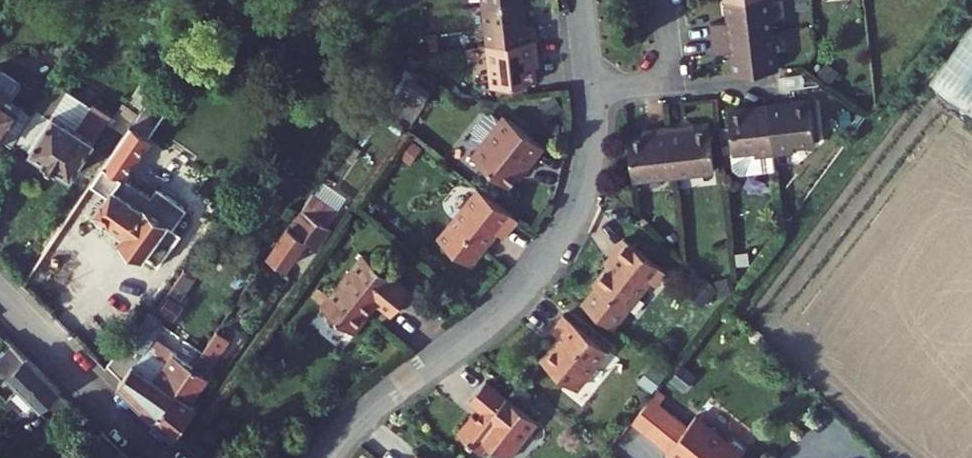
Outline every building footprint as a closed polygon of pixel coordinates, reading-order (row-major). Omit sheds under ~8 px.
[(730,27),(713,29),(716,58),(734,56),(736,80),(778,75),(771,0),(727,0),(730,27)] [(525,26),(522,2),(483,6),(488,45),(536,39),(535,25),(525,26)] [(932,87),(971,115),(971,30),(932,87)] [(494,89),(537,83),(534,56),(539,55),(536,39),(488,45),(494,89)] [(13,146),(31,119),(12,105),(23,86),(22,81),(1,66),(0,67),(0,138),(13,146)] [(150,73),(127,105),(140,113),(145,105),(161,82),(150,73)] [(56,112),(31,150),(73,178),(107,124),(112,125),(117,119),(95,103),(82,122),(78,119),(73,124),(56,112)] [(140,113),(133,124),(145,131),(158,113),(145,105),(140,113)] [(813,105),(772,110),(778,160),(796,157),(795,151),(818,149),(813,105)] [(772,110),(731,115),(733,131),(736,157),(738,174),(742,177),(779,173),(778,160),(772,110)] [(487,145),(478,156),(513,187),(530,167),(533,170),(551,148),(513,115),(507,123),(500,117),(492,118),(480,132),(481,140),(487,145)] [(145,131),(133,124),(94,182),(107,192),(94,211),(123,233),(118,242),(145,259),(148,256),(160,266),(182,233),(143,204),(141,205),(117,188),(126,176),(120,173),(146,132),(145,131)] [(685,127),(670,129),(676,177),(716,172),(711,130),(685,132),(685,127)] [(656,136),(631,139),(635,181),(676,177),(670,129),(655,130),(656,136)] [(733,131),(723,132),(726,159),(736,157),(733,131)] [(314,192),(271,255),(290,268),(310,241),(307,239),(310,234),(319,241),(330,225),(340,210),(314,192)] [(522,222),(486,192),(482,198),(478,195),(442,238),(472,263),(498,232),(507,239),(522,222)] [(334,228),(330,225),(319,241),(310,234),(307,239),(310,241),(320,248),(334,228)] [(671,273),(629,239),(619,251),(623,254),(598,285),(601,288),(587,305),(616,329),(656,281),(661,285),(671,273)] [(410,293),(361,256),(321,310),(354,334),(371,311),(368,309),(374,301),(393,315),(410,293)] [(128,341),(144,352),(154,338),(196,278),(185,271),(152,315),(149,312),(128,341)] [(609,351),(565,314),(553,329),(566,339),(561,345),(559,343),(544,362),(578,389),(609,351)] [(227,318),(217,332),(224,337),(233,323),(227,318)] [(217,332),(201,356),(156,420),(174,438),(198,407),(192,403),(210,378),(207,375),(230,341),(224,337),(217,332)] [(144,352),(121,384),(156,420),(201,356),(197,355),(190,364),(154,338),(144,352)] [(41,410),(61,390),(16,346),(0,362),(0,383),(2,386),(9,379),(41,410)] [(540,422),(491,382),(474,404),(485,414),(480,421),(475,417),(459,436),(483,455),(491,446),(504,457),(517,441),(521,445),(540,422)] [(655,397),(635,423),(672,453),(670,455),(673,457),(745,457),(751,450),(735,438),(731,443),(700,418),(692,428),(655,397)] [(504,457),(506,457),(515,457),(543,425),(540,422),(521,445),(517,441),(504,457)]
